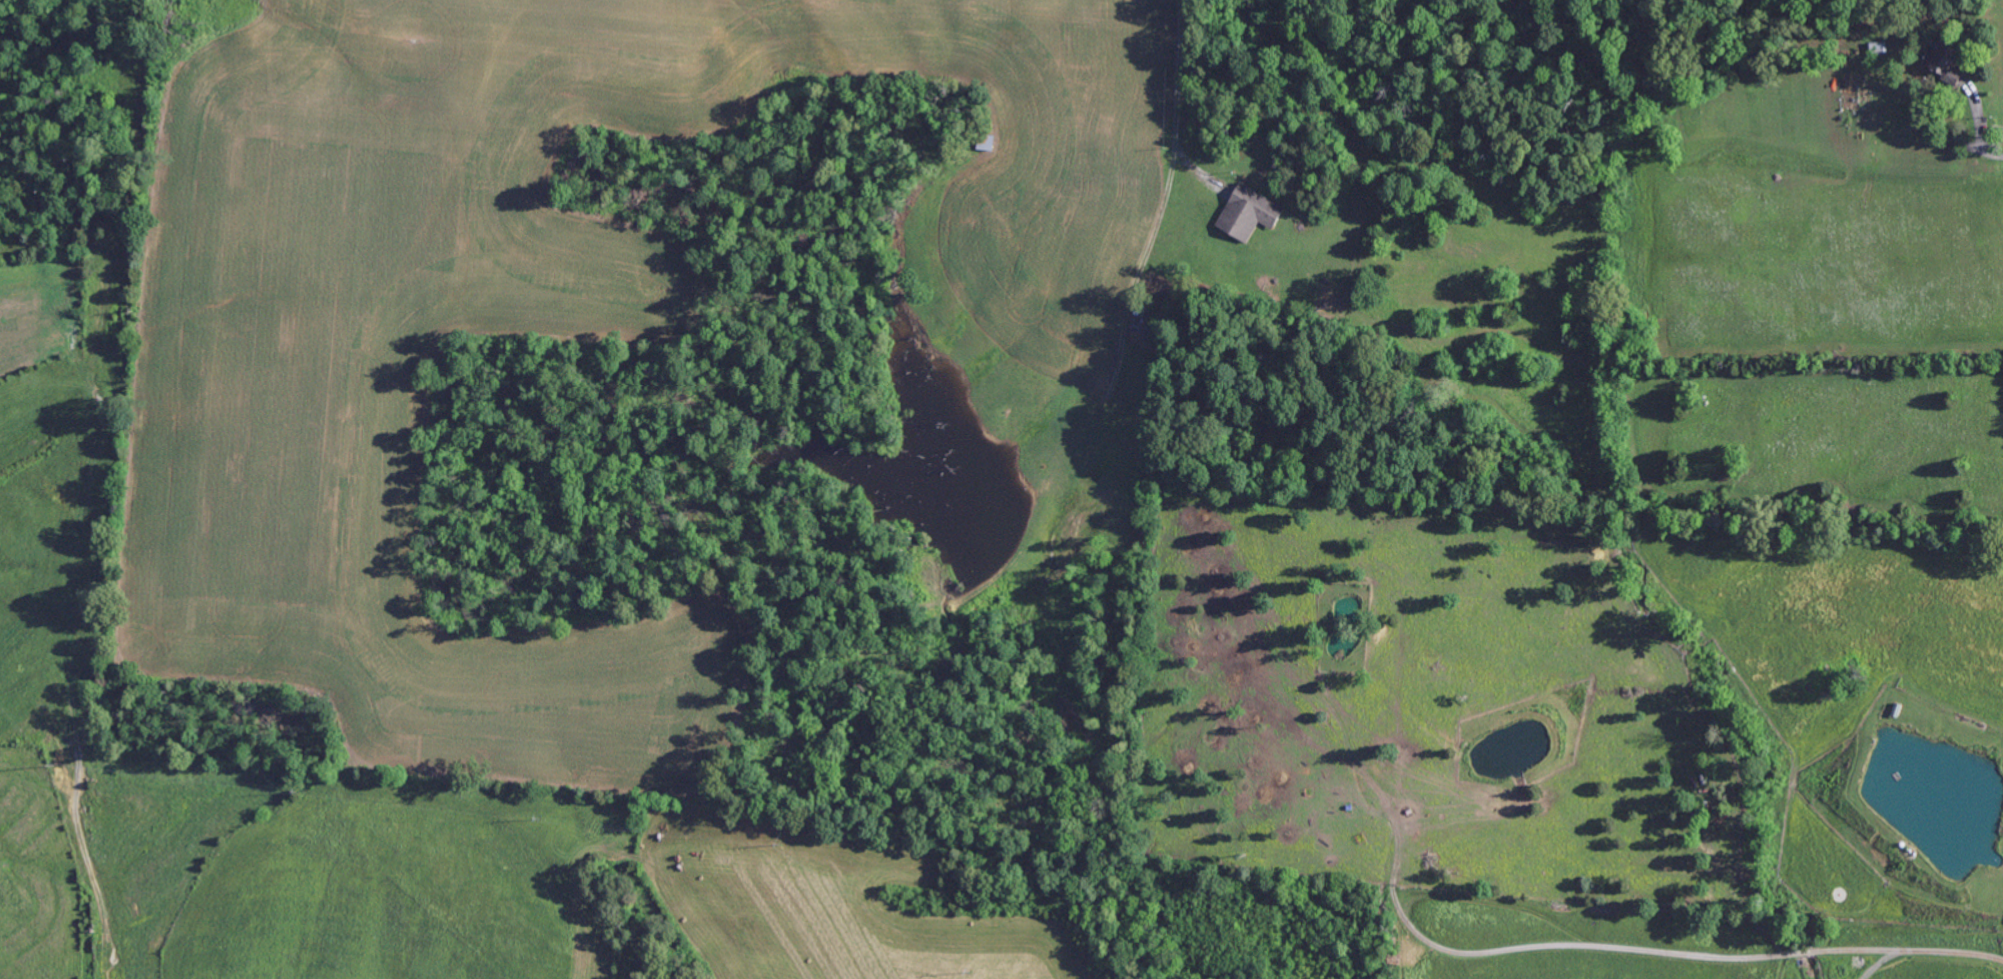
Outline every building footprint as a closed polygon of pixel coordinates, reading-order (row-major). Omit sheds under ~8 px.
[(1872,56),(1890,55),(1889,42),(1871,43),(1872,56)] [(1961,52),(1942,43),(1930,71),(1959,85),(1965,73),(1954,68),(1961,52)] [(1286,208),(1242,182),(1217,226),(1248,244),(1261,222),(1274,230),(1286,208)]
